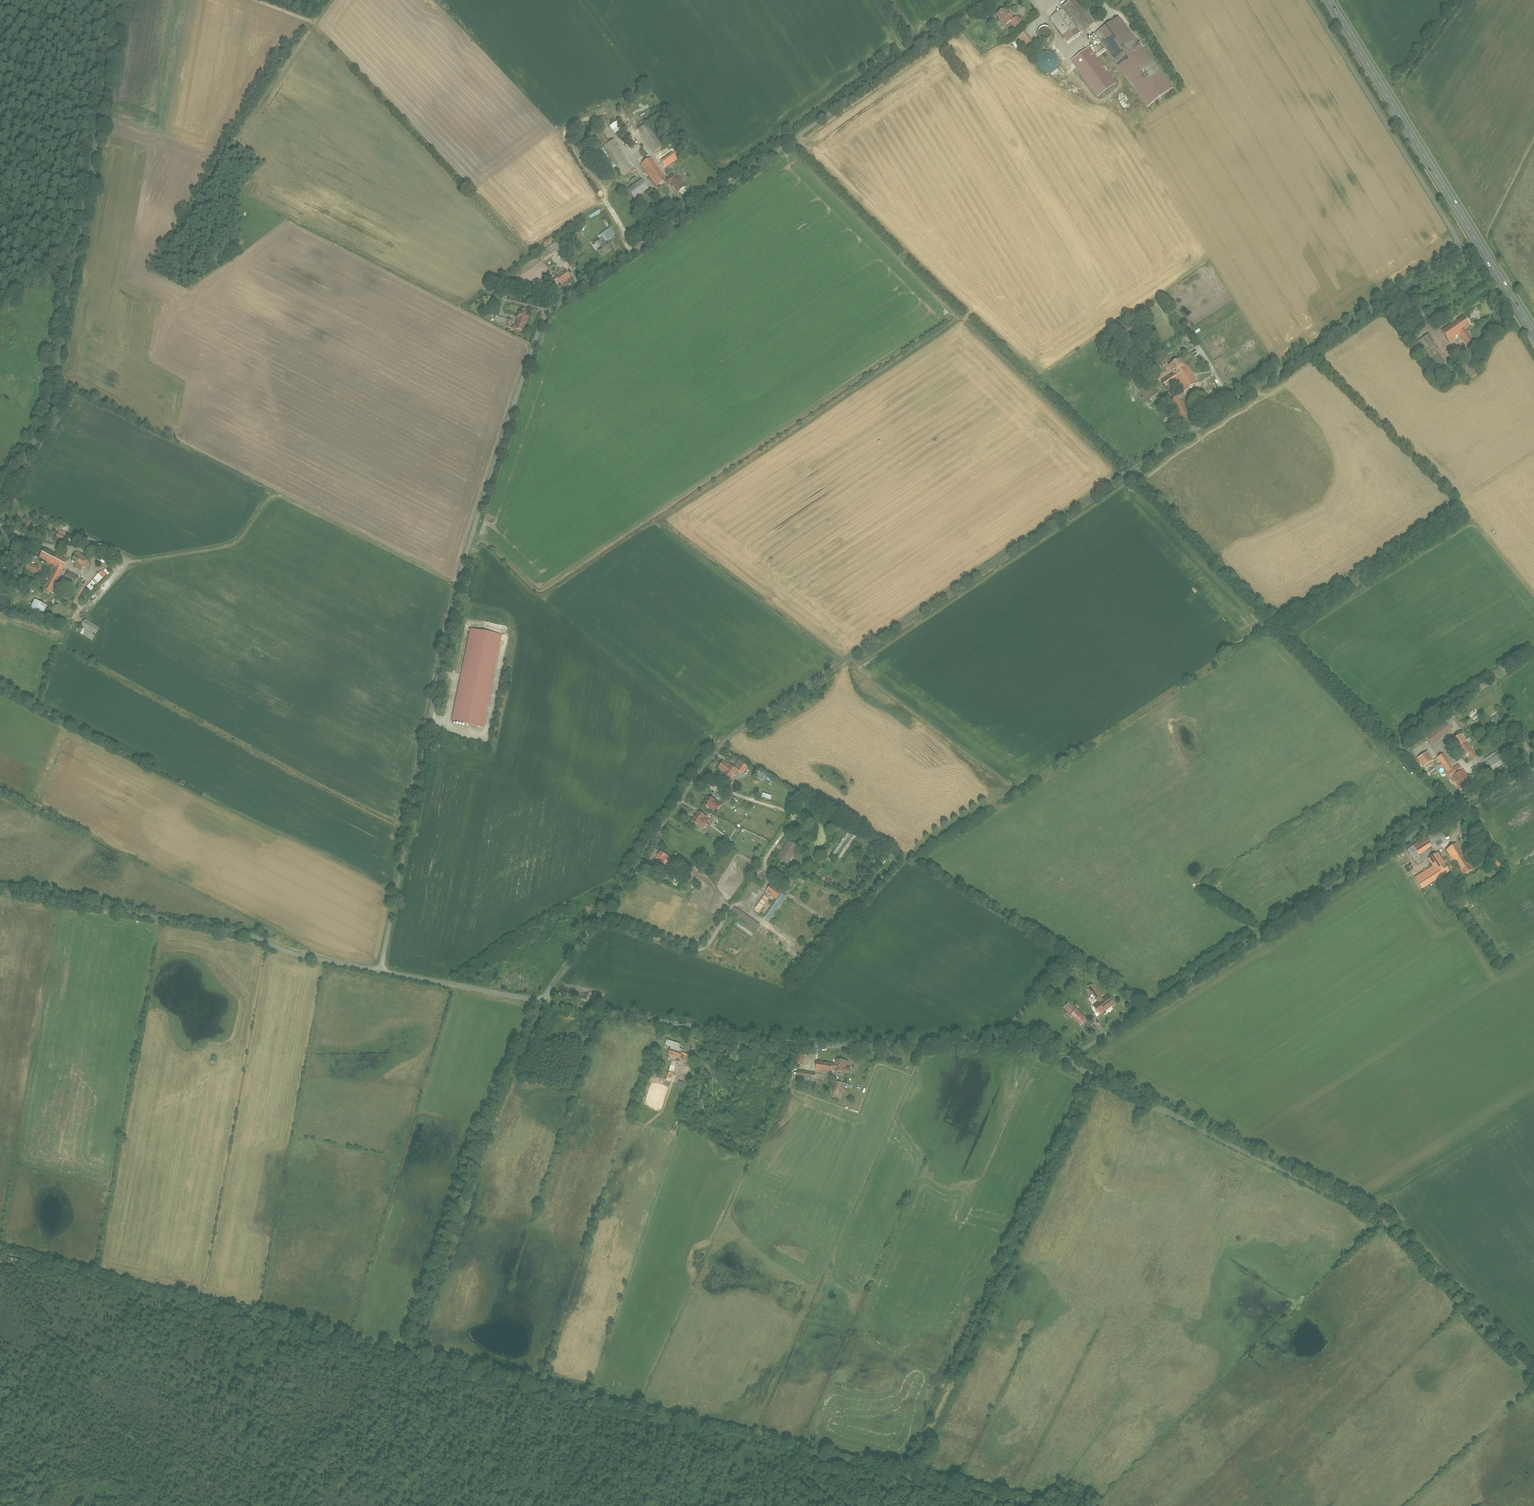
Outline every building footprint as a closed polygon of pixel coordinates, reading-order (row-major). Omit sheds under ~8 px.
[(1081,35),(1097,24),(1080,0),(1075,0),(1070,4),(1063,8),(1064,11),(1081,35)] [(998,16),(1005,27),(1013,22),(1015,20),(1008,9),(998,16)] [(1064,11),(1052,19),(1069,43),(1081,35),(1064,11)] [(1015,20),(1013,22),(1016,27),(1023,23),(1019,18),(1015,20)] [(1100,36),(1149,105),(1172,88),(1121,20),(1100,36)] [(1050,26),(1040,27),(1041,37),(1048,36),(1048,35),(1047,35),(1046,30),(1050,30),(1050,26)] [(1027,31),(1019,37),(1028,48),(1035,43),(1027,31)] [(1117,83),(1090,47),(1072,61),(1099,96),(1117,83)] [(1040,70),(1057,74),(1061,55),(1047,52),(1047,55),(1043,54),(1040,70)] [(616,122),(610,126),(617,135),(622,131),(616,122)] [(647,125),(640,130),(655,152),(662,147),(647,125)] [(603,148),(610,143),(601,131),(595,135),(596,138),(595,139),(600,146),(601,145),(603,148)] [(633,167),(614,140),(610,143),(603,148),(622,175),(633,167)] [(674,147),(659,157),(666,167),(681,157),(674,147)] [(650,159),(641,166),(650,178),(651,177),(658,187),(665,182),(666,181),(650,159)] [(666,181),(665,182),(668,186),(672,183),(679,193),(686,187),(679,178),(676,180),(673,176),(666,181)] [(648,189),(642,180),(630,189),(636,197),(648,189)] [(600,210),(590,216),(591,218),(602,213),(600,210)] [(611,228),(602,235),(607,242),(615,235),(611,228)] [(595,244),(603,255),(611,249),(608,244),(606,245),(604,242),(602,244),(600,241),(595,244)] [(556,242),(540,253),(544,258),(560,247),(556,242)] [(521,267),(510,275),(514,280),(525,272),(521,267)] [(558,278),(562,284),(570,279),(564,270),(558,274),(560,276),(558,278)] [(531,315),(520,312),(515,328),(525,331),(527,322),(529,323),(531,315)] [(508,320),(496,316),(494,322),(506,326),(508,320)] [(1462,316),(1441,331),(1448,341),(1458,334),(1465,343),(1471,339),(1464,330),(1470,327),(1462,316)] [(1435,369),(1445,362),(1428,336),(1417,343),(1435,369)] [(1471,347),(1465,351),(1470,359),(1477,355),(1471,347)] [(1176,380),(1184,391),(1196,383),(1186,366),(1185,367),(1180,359),(1167,367),(1172,375),(1162,381),(1165,387),(1176,380)] [(1461,366),(1468,379),(1475,374),(1468,362),(1461,366)] [(1168,402),(1183,423),(1192,416),(1181,401),(1179,403),(1174,397),(1168,402)] [(67,533),(60,530),(56,538),(63,541),(67,533)] [(57,555),(45,549),(40,559),(52,565),(52,566),(56,568),(44,591),(52,595),(61,577),(63,572),(69,561),(57,555)] [(89,557),(77,551),(72,562),(75,564),(74,568),(82,572),(85,567),(87,569),(90,563),(86,561),(89,557)] [(27,570),(38,575),(42,568),(30,563),(27,570)] [(103,572),(102,570),(86,587),(91,592),(107,575),(108,576),(110,574),(106,569),(103,572)] [(80,578),(69,573),(68,574),(63,572),(61,577),(65,580),(64,582),(75,587),(80,578)] [(48,607),(35,600),(30,610),(43,617),(48,607)] [(86,620),(78,633),(93,642),(101,628),(86,620)] [(502,635),(470,629),(452,721),(484,727),(502,635)] [(1433,745),(1451,731),(1445,723),(1427,737),(1433,745)] [(1466,744),(1461,736),(1452,741),(1462,758),(1467,755),(1471,761),(1476,757),(1467,743),(1466,744)] [(1422,767),(1432,761),(1427,753),(1417,759),(1422,767)] [(1495,753),(1485,760),(1493,772),(1503,766),(1495,753)] [(1443,755),(1438,758),(1450,778),(1462,771),(1458,765),(1452,769),(1443,755)] [(739,770),(738,771),(744,774),(748,766),(739,761),(735,767),(739,770)] [(720,768),(726,772),(722,778),(730,784),(738,771),(739,770),(735,767),(730,764),(728,765),(724,762),(720,768)] [(1407,764),(1405,766),(1412,773),(1414,771),(1407,764)] [(1463,770),(1450,778),(1455,785),(1461,782),(1463,784),(1469,781),(1463,770)] [(728,794),(724,804),(731,807),(736,797),(728,794)] [(709,797),(704,805),(712,810),(713,808),(720,812),(724,806),(709,797)] [(693,821),(706,829),(710,823),(705,820),(707,817),(699,812),(693,821)] [(1424,839),(1412,847),(1418,855),(1430,847),(1424,839)] [(785,862),(789,864),(799,849),(790,843),(780,858),(785,862)] [(1456,845),(1446,851),(1462,876),(1472,869),(1459,850),(1456,845)] [(661,852),(657,859),(667,866),(672,858),(661,852)] [(1448,872),(1437,854),(1428,860),(1433,867),(1414,878),(1421,889),(1448,872)] [(692,868),(683,862),(680,866),(689,872),(692,868)] [(1454,893),(1459,890),(1454,882),(1449,885),(1454,893)] [(772,886),(767,893),(778,900),(782,893),(772,886)] [(787,897),(782,893),(778,900),(766,916),(770,920),(787,897)] [(770,899),(764,896),(754,911),(760,914),(770,899)] [(736,908),(733,913),(757,930),(761,925),(736,908)] [(1092,985),(1087,988),(1099,1003),(1094,1007),(1100,1015),(1114,1005),(1108,997),(1103,1000),(1092,985)] [(1075,1010),(1069,1003),(1063,1009),(1070,1015),(1069,1016),(1079,1026),(1086,1018),(1076,1009),(1075,1010)] [(683,1053),(670,1050),(668,1057),(681,1060),(682,1055),(683,1053)] [(695,1056),(688,1055),(687,1057),(686,1061),(693,1063),(695,1056)] [(837,1065),(818,1062),(817,1071),(832,1073),(832,1071),(846,1072),(847,1061),(837,1060),(837,1065)] [(816,1080),(818,1073),(800,1070),(797,1081),(809,1083),(810,1079),(816,1080)] [(838,1081),(834,1098),(844,1100),(848,1083),(838,1081)]
